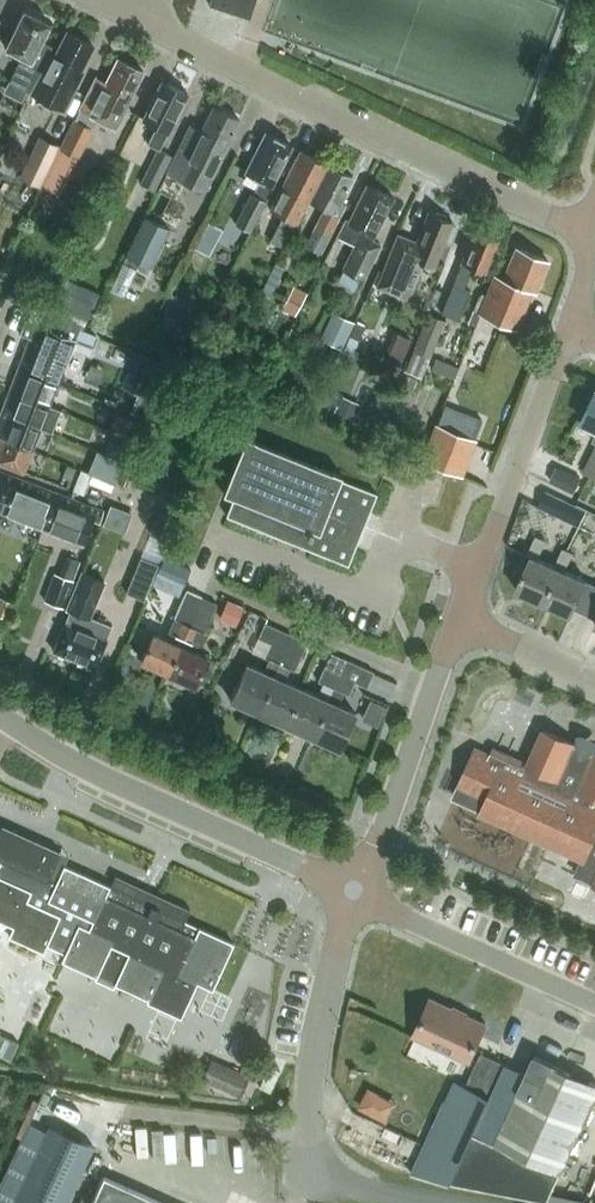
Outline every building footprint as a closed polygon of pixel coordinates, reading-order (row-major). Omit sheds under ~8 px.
[(249,17),(255,0),(210,0),(208,4),(249,17)] [(41,40),(49,22),(24,9),(5,47),(21,55),(9,81),(29,91),(51,45),(41,40)] [(80,69),(93,45),(66,31),(54,56),(50,54),(31,92),(63,108),(82,70),(80,69)] [(114,128),(143,70),(117,57),(105,82),(95,77),(60,149),(78,158),(97,119),(114,128)] [(168,132),(187,93),(161,80),(142,118),(156,125),(148,143),(156,147),(139,183),(153,190),(170,155),(158,148),(167,131),(168,132)] [(205,189),(239,119),(212,105),(200,130),(189,125),(167,171),(205,189)] [(271,184),(291,145),(265,132),(245,171),(261,179),(253,193),(251,192),(235,224),(249,231),(273,185),(271,184)] [(58,144),(37,134),(17,176),(38,186),(58,144)] [(284,247),(327,163),(300,150),(270,209),(283,216),(271,240),(284,247)] [(340,199),(352,176),(328,164),(310,201),(324,208),(306,244),(321,252),(346,202),(340,199)] [(373,239),(393,197),(366,183),(349,220),(345,218),(337,235),(355,244),(344,268),(364,278),(381,243),(373,239)] [(433,266),(452,220),(429,211),(416,242),(398,235),(384,267),(385,268),(378,285),(407,297),(421,261),(433,266)] [(168,228),(143,216),(124,255),(148,267),(168,228)] [(484,271),(497,239),(475,230),(440,313),(456,320),(469,289),(464,287),(472,266),(484,271)] [(487,292),(478,313),(479,313),(507,324),(519,329),(534,291),(547,259),(516,247),(503,278),(494,274),(487,292)] [(306,292),(292,284),(279,308),(293,315),(306,292)] [(86,320),(98,292),(87,287),(75,316),(86,320)] [(189,316),(165,304),(155,323),(179,335),(189,316)] [(353,321),(331,310),(318,338),(340,348),(353,321)] [(443,320),(427,313),(411,350),(427,356),(443,320)] [(89,354),(96,336),(68,325),(65,334),(25,319),(19,334),(29,338),(18,368),(57,383),(71,347),(89,354)] [(355,322),(349,335),(358,340),(365,326),(355,322)] [(411,339),(394,331),(382,358),(399,365),(411,339)] [(48,405),(57,383),(18,368),(9,390),(48,405)] [(52,431),(60,410),(48,405),(9,390),(1,412),(40,427),(52,431)] [(358,403),(341,395),(331,417),(348,425),(358,403)] [(582,422),(594,428),(594,396),(582,422)] [(40,427),(1,412),(0,414),(0,436),(32,449),(40,427)] [(134,420),(114,412),(108,427),(128,435),(134,420)] [(463,412),(455,432),(470,438),(478,418),(463,412)] [(434,426),(422,459),(457,473),(469,440),(434,426)] [(126,440),(108,434),(102,449),(120,456),(126,440)] [(348,565),(376,493),(340,478),(341,474),(245,435),(222,493),(233,497),(226,515),(348,565)] [(32,449),(0,436),(0,463),(23,472),(32,449)] [(581,472),(588,476),(594,479),(594,477),(594,461),(588,457),(581,472)] [(586,476),(558,463),(550,480),(578,493),(586,476)] [(17,477),(0,471),(0,510),(3,511),(17,477)] [(43,527),(56,492),(17,477),(3,511),(43,527)] [(575,506),(545,490),(536,506),(567,522),(575,506)] [(99,522),(103,510),(56,492),(43,527),(84,542),(92,520),(99,522)] [(114,497),(106,516),(128,525),(135,506),(114,497)] [(559,568),(555,566),(538,559),(546,541),(536,536),(527,555),(530,557),(516,590),(543,602),(559,568)] [(571,615),(587,580),(565,571),(573,553),(563,548),(555,566),(559,568),(543,602),(571,615)] [(157,564),(138,556),(124,592),(142,599),(157,564)] [(189,568),(162,556),(155,573),(181,585),(189,568)] [(106,639),(111,625),(89,616),(104,581),(82,572),(67,608),(70,610),(53,650),(95,667),(107,639),(106,639)] [(43,600),(62,607),(72,580),(53,573),(43,600)] [(168,671),(202,596),(187,589),(174,618),(178,620),(172,633),(171,633),(168,639),(153,633),(141,659),(168,671)] [(204,632),(217,603),(202,596),(168,671),(195,683),(207,656),(186,647),(189,641),(194,643),(200,630),(204,632)] [(0,597),(0,616),(4,617),(11,601),(0,597)] [(242,606),(226,599),(217,617),(233,625),(242,606)] [(287,646),(292,635),(265,622),(258,637),(270,643),(264,657),(269,659),(263,671),(246,663),(230,699),(257,711),(279,663),(287,646)] [(284,724),(300,687),(283,679),(289,668),(294,670),(307,642),(292,635),(287,646),(279,663),(257,711),(284,724)] [(341,671),(346,659),(331,652),(317,681),(322,683),(317,695),(300,687),(284,724),(311,736),(333,687),(340,670),(341,671)] [(366,687),(373,671),(346,659),(341,671),(340,670),(333,687),(311,736),(339,748),(355,712),(338,704),(343,692),(348,694),(354,681),(366,687)] [(589,753),(578,748),(579,747),(543,731),(528,765),(494,749),(491,757),(476,750),(454,798),(482,811),(482,812),(583,858),(575,874),(594,883),(594,885),(594,754),(590,752),(589,753)] [(185,920),(190,909),(163,897),(158,908),(56,861),(60,851),(1,824),(0,827),(0,860),(1,860),(0,862),(0,920),(13,926),(8,935),(43,951),(46,944),(65,952),(61,960),(96,975),(98,971),(116,980),(115,983),(148,998),(146,1001),(180,1016),(196,981),(212,988),(233,942),(185,920)] [(468,1062),(485,1024),(432,999),(414,1037),(468,1062)] [(9,1060),(18,1042),(0,1034),(0,1056),(9,1060)] [(481,1053),(467,1086),(490,1096),(505,1064),(481,1053)] [(527,1074),(497,1143),(561,1173),(594,1099),(594,1084),(535,1056),(527,1074)] [(247,1074),(209,1057),(200,1079),(237,1096),(247,1074)] [(269,1064),(259,1086),(270,1091),(280,1070),(269,1064)] [(490,1096),(473,1133),(497,1143),(527,1074),(505,1064),(490,1096)] [(447,1097),(411,1174),(451,1182),(473,1133),(490,1096),(467,1086),(455,1080),(453,1085),(447,1097)] [(0,1185),(0,1202),(66,1202),(93,1146),(49,1125),(47,1130),(29,1121),(0,1185)] [(473,1133),(451,1182),(548,1202),(561,1173),(497,1143),(473,1133)] [(103,1175),(90,1202),(164,1202),(103,1175)]
